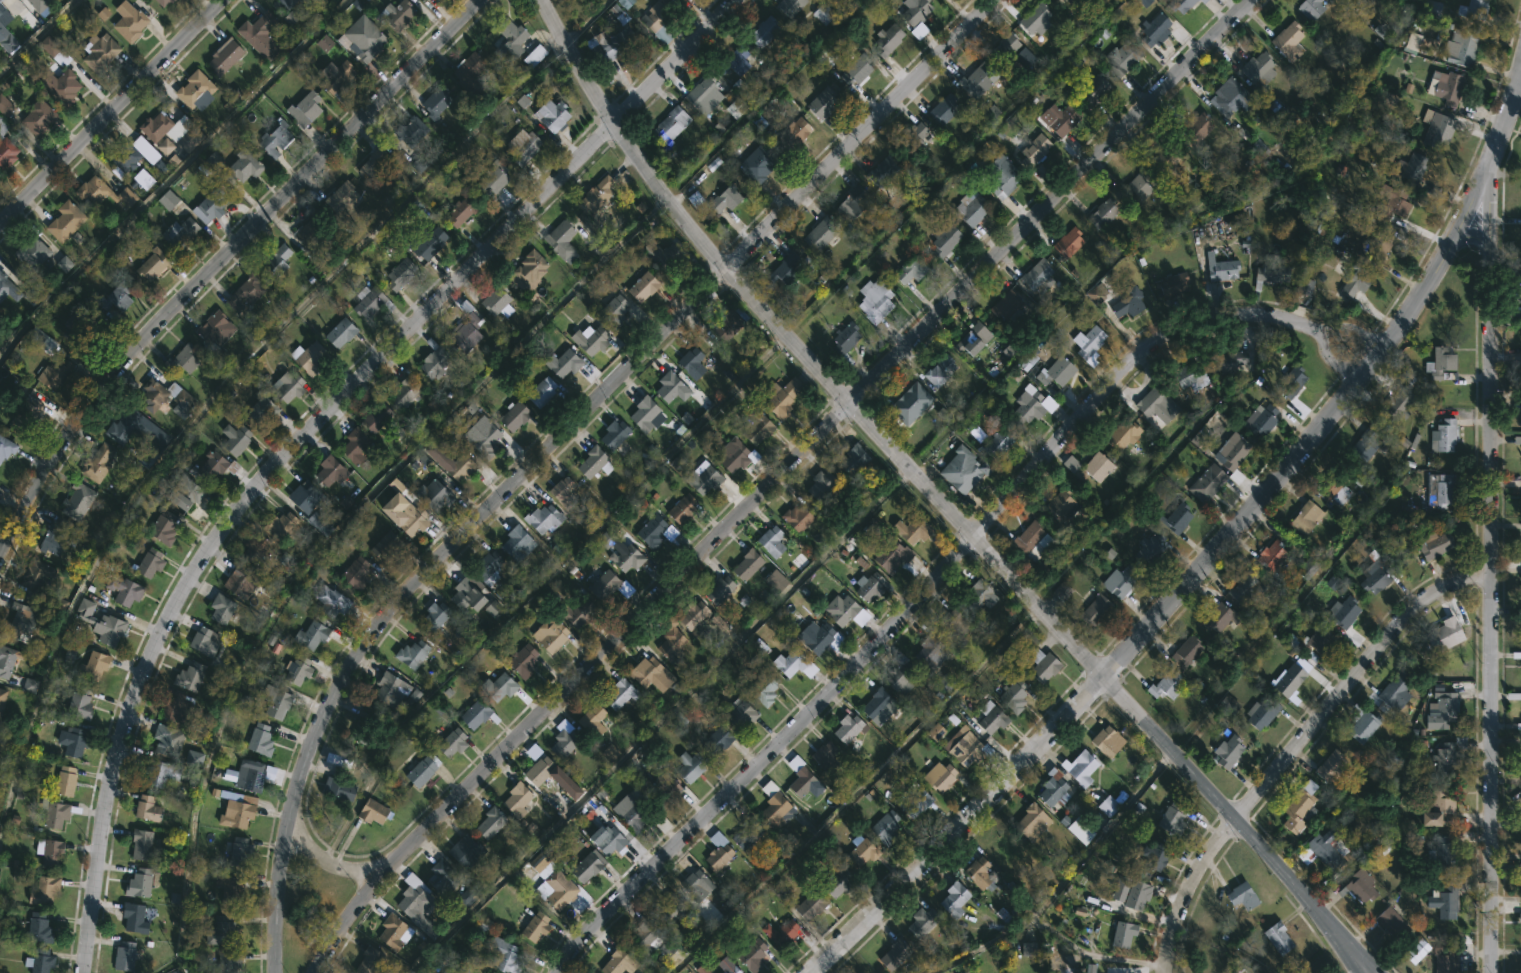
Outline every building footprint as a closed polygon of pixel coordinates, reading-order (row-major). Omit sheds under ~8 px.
[(116,8),(124,0),(128,0),(131,3),(137,10),(139,8),(152,21),(142,30),(144,33),(132,44),(113,25),(123,16),(116,8)] [(164,8),(155,0),(177,0),(173,4),(171,1),(164,8)] [(290,9),(280,0),(299,0),(290,9)] [(387,15),(402,0),(410,0),(414,4),(411,7),(417,13),(402,30),(400,32),(387,20),(389,17),(387,15)] [(655,9),(665,0),(671,0),(681,11),(657,35),(641,18),(646,13),(649,16),(653,12),(651,11),(654,8),(655,9)] [(773,4),(778,0),(807,0),(788,19),(773,4)] [(898,15),(913,0),(927,0),(925,3),(930,8),(917,22),(910,29),(898,15)] [(1021,16),(1037,0),(1039,0),(1051,11),(1043,19),(1048,25),(1033,40),(1006,12),(1012,6),(1021,16)] [(1164,4),(1168,0),(1195,0),(1180,15),(1174,9),(1172,12),(1164,4)] [(1295,6),(1301,0),(1319,0),(1317,2),(1323,8),(1311,21),(1300,11),(1299,12),(1295,9),(1297,7),(1295,6)] [(1465,6),(1466,0),(1487,0),(1483,21),(1463,17),(1463,15),(1455,14),(1457,5),(1465,6)] [(836,14),(824,27),(810,13),(822,1),(836,14)] [(279,20),(270,29),(272,30),(255,47),(237,30),(248,19),(253,25),(269,9),(279,20)] [(1169,23),(1165,27),(1170,32),(1157,46),(1154,43),(1149,48),(1139,39),(1143,34),(1139,30),(1144,26),(1141,22),(1144,19),(1147,23),(1158,10),(1170,22),(1169,23)] [(766,15),(775,22),(772,25),(776,28),(757,49),(755,48),(755,49),(742,38),(749,30),(750,31),(758,20),(760,21),(766,15)] [(508,17),(518,27),(521,24),(531,34),(521,45),(526,50),(515,62),(506,54),(502,59),(493,50),(498,46),(495,43),(503,34),(497,28),(508,17)] [(1300,27),(1297,29),(1302,35),(1296,41),(1305,50),(1291,63),(1269,41),(1292,19),(1300,27)] [(890,22),(902,34),(897,39),(898,41),(880,59),(871,50),(875,46),(871,42),(876,37),(872,34),(878,28),(881,31),(890,22)] [(628,35),(633,45),(607,59),(602,50),(591,56),(584,43),(606,30),(609,36),(627,25),(632,33),(628,35)] [(378,27),(391,40),(367,64),(354,51),(359,46),(355,42),(362,35),(366,39),(378,27)] [(1476,39),(1469,67),(1443,61),(1453,29),(1477,35),(1476,39)] [(1014,48),(999,65),(994,60),(990,63),(984,56),(1005,31),(1019,44),(1014,48)] [(107,32),(122,48),(108,63),(111,66),(100,77),(83,60),(89,54),(83,48),(90,41),(88,39),(95,32),(100,38),(107,32)] [(66,66),(63,68),(39,44),(49,34),(73,59),(66,66)] [(229,68),(220,78),(213,71),(215,69),(209,63),(215,57),(212,54),(232,36),(246,52),(229,68)] [(1125,39),(1141,56),(1117,78),(1099,59),(1112,46),(1115,49),(1125,39)] [(747,66),(737,77),(726,68),(720,75),(713,69),(735,44),(746,54),(741,60),(747,66)] [(547,54),(538,45),(523,61),(531,70),(547,54)] [(1264,49),(1270,57),(1267,60),(1272,64),(1268,68),(1274,74),(1257,91),(1236,69),(1249,56),(1252,59),(1260,51),(1261,52),(1264,49)] [(475,51),(488,66),(474,79),(481,87),(473,94),(465,86),(463,88),(457,81),(460,79),(453,72),(458,68),(457,66),(475,51)] [(868,62),(866,64),(871,69),(851,89),(837,76),(846,66),(845,65),(859,53),(868,62)] [(354,67),(357,70),(333,94),(324,86),(328,81),(324,76),(334,65),(338,69),(348,59),(355,66),(354,67)] [(996,77),(979,94),(970,84),(964,90),(958,84),(980,61),(996,77)] [(76,78),(83,86),(73,99),(76,101),(68,109),(37,78),(47,69),(57,79),(69,68),(78,76),(76,78)] [(219,89),(210,98),(207,95),(192,110),(174,92),(198,68),(219,89)] [(1462,77),(1460,84),(1462,84),(1452,109),(1441,105),(1443,99),(1424,91),(1429,78),(1436,80),(1437,76),(1444,78),(1446,71),(1462,77)] [(1110,86),(1088,108),(1069,91),(1075,85),(1080,90),(1097,73),(1110,86)] [(709,108),(704,113),(685,94),(702,77),(714,88),(712,90),(720,97),(709,108)] [(1233,79),(1253,100),(1242,111),(1238,106),(1233,111),(1227,105),(1217,115),(1205,102),(1212,94),(1215,97),(1219,93),(1215,89),(1222,83),(1226,86),(1233,79)] [(452,92),(449,95),(454,100),(438,115),(432,108),(428,111),(422,104),(444,84),(452,92)] [(820,119),(818,121),(803,106),(824,85),(833,94),(831,97),(836,103),(820,119)] [(318,103),(324,109),(305,128),(287,110),(293,104),(296,108),(298,106),(297,105),(313,89),(323,98),(318,103)] [(945,119),(939,126),(925,111),(946,91),(953,99),(951,101),(957,108),(945,119)] [(39,138),(38,139),(21,121),(31,111),(28,109),(41,97),(60,116),(39,138)] [(551,98),(557,105),(563,99),(571,107),(569,110),(574,115),(555,134),(541,120),(544,117),(538,112),(551,98)] [(1076,109),(1074,111),(1081,117),(1060,138),(1047,125),(1054,118),(1046,109),(1053,102),(1061,110),(1069,102),(1076,109)] [(674,141),(668,147),(651,130),(676,103),(692,119),(671,138),(674,141)] [(1210,127),(1190,145),(1178,131),(1200,110),(1208,119),(1205,121),(1210,127)] [(161,111),(165,116),(167,114),(176,123),(156,144),(139,127),(150,116),(153,119),(161,111)] [(412,149),(393,131),(413,111),(424,122),(420,127),(427,133),(412,149)] [(1452,131),(1444,149),(1436,145),(1435,148),(1419,141),(1432,111),(1456,121),(1452,131)] [(287,129),(296,139),(274,159),(260,143),(263,140),(260,137),(267,131),(269,133),(279,124),(275,119),(279,114),(290,126),(287,129)] [(3,175),(0,172),(0,133),(0,115),(12,127),(3,136),(5,137),(6,136),(21,151),(16,156),(19,158),(3,175)] [(797,117),(804,124),(801,127),(806,132),(801,138),(802,139),(790,149),(776,135),(781,130),(775,124),(779,120),(782,123),(788,117),(792,120),(796,116),(797,117)] [(918,122),(928,132),(918,140),(923,145),(910,157),(897,143),(907,133),(903,129),(910,123),(912,126),(917,120),(918,122)] [(524,164),(521,167),(512,158),(517,153),(508,145),(522,131),(540,148),(524,164)] [(1038,132),(1052,147),(1038,161),(1037,160),(1027,170),(1014,157),(1027,144),(1029,146),(1030,144),(1028,141),(1038,132)] [(132,173),(128,177),(112,159),(118,153),(117,151),(128,140),(143,156),(136,163),(139,166),(132,173)] [(1179,169),(1169,180),(1149,160),(1168,140),(1182,154),(1173,163),(1179,169)] [(386,169),(373,183),(358,170),(384,142),(394,151),(381,165),(386,169)] [(768,148),(779,161),(764,177),(766,178),(756,187),(747,177),(751,173),(747,169),(752,163),(768,148)] [(248,149),(267,167),(255,179),(252,176),(241,186),(225,170),(239,156),(237,154),(242,149),(245,152),(248,149)] [(1427,160),(1413,185),(1396,176),(1410,150),(1427,160)] [(1000,200),(998,201),(984,187),(990,181),(980,170),(998,152),(1021,175),(1011,185),(1013,187),(1000,200)] [(897,167),(879,187),(865,174),(883,155),(897,167)] [(512,179),(496,195),(493,192),(488,197),(477,187),(496,168),(492,164),(498,158),(510,171),(507,174),(512,179)] [(1140,168),(1151,178),(1145,184),(1151,190),(1140,201),(1123,185),(1129,179),(1127,177),(1130,175),(1132,177),(1140,168)] [(608,187),(613,192),(598,207),(606,215),(602,220),(593,211),(591,213),(586,209),(583,212),(575,203),(589,188),(590,189),(606,173),(614,181),(608,187)] [(97,174),(119,199),(115,203),(109,195),(94,208),(85,198),(82,200),(75,193),(97,174)] [(362,195),(341,216),(326,202),(348,179),(358,189),(357,190),(362,195)] [(740,198),(727,210),(723,206),(714,214),(705,204),(729,182),(734,188),(732,190),(740,198)] [(871,199),(848,225),(831,209),(854,184),(871,199)] [(230,201),(222,208),(226,213),(219,219),(215,215),(211,219),(210,217),(205,222),(192,209),(197,205),(198,206),(217,187),(230,201)] [(1393,187),(1406,194),(1402,201),(1408,204),(1401,218),(1390,212),(1385,220),(1372,213),(1377,203),(1383,206),(1387,198),(1383,196),(1387,189),(1391,190),(1393,187)] [(483,207),(475,215),(473,213),(457,229),(448,219),(452,215),(451,213),(472,193),(480,201),(479,202),(483,207)] [(964,193),(972,200),(975,197),(987,209),(980,216),(984,221),(980,225),(985,230),(976,238),(950,210),(964,193)] [(1106,196),(1118,208),(1097,230),(1084,218),(1094,209),(1093,208),(1099,201),(1100,203),(1106,196)] [(88,218),(62,244),(46,228),(63,214),(58,209),(69,198),(88,218)] [(326,213),(338,226),(311,252),(293,234),(303,224),(304,226),(311,219),(316,224),(326,213)] [(827,240),(816,251),(809,245),(807,247),(799,238),(822,215),(834,227),(833,229),(835,231),(827,240)] [(190,216),(203,229),(178,253),(161,236),(176,221),(180,225),(190,216)] [(577,250),(566,262),(545,239),(567,217),(579,231),(568,241),(577,250)] [(447,245),(428,262),(421,255),(419,257),(407,245),(434,220),(450,238),(445,243),(447,245)] [(950,223),(962,235),(951,245),(953,247),(939,261),(930,252),(935,247),(930,243),(935,238),(931,234),(938,228),(942,232),(950,223)] [(1079,233),(1076,237),(1081,242),(1063,261),(1048,247),(1071,225),(1079,233)] [(1381,259),(1379,261),(1363,252),(1377,228),(1391,237),(1387,243),(1389,245),(1381,259)] [(50,255),(33,272),(14,253),(35,233),(53,252),(50,255)] [(654,240),(663,249),(666,246),(668,248),(674,242),(688,256),(679,265),(676,262),(666,272),(644,250),(654,240)] [(291,265),(278,278),(271,270),(266,275),(259,268),(285,242),(295,252),(286,261),(291,265)] [(158,275),(151,282),(146,276),(144,278),(136,271),(154,253),(151,250),(157,245),(172,261),(158,275)] [(551,264),(546,269),(549,271),(530,290),(512,273),(520,265),(523,267),(525,265),(523,262),(527,257),(526,256),(534,248),(551,264)] [(793,271),(779,286),(775,282),(770,287),(762,279),(782,259),(781,258),(789,250),(798,259),(790,267),(793,271)] [(1215,250),(1217,261),(1236,259),(1237,271),(1233,271),(1234,278),(1216,280),(1217,282),(1207,283),(1204,251),(1215,250)] [(926,270),(913,282),(909,277),(900,285),(891,275),(915,253),(920,259),(918,261),(926,270)] [(1278,264),(1291,265),(1288,282),(1280,281),(1279,283),(1261,281),(1259,291),(1253,290),(1256,263),(1262,264),(1264,253),(1279,255),(1278,264)] [(419,267),(414,273),(415,275),(396,294),(387,285),(392,280),(388,276),(392,271),(390,270),(394,266),(396,267),(407,255),(419,267)] [(1050,272),(1029,292),(1028,290),(1025,293),(1020,288),(1023,285),(1016,278),(1040,258),(1046,265),(1045,267),(1050,272)] [(1370,278),(1361,292),(1356,289),(1345,303),(1333,295),(1350,271),(1347,269),(1354,260),(1364,268),(1362,272),(1370,278)] [(18,288),(0,303),(0,270),(9,276),(7,277),(18,288)] [(656,291),(653,293),(651,291),(640,303),(627,290),(646,270),(661,285),(656,291)] [(1182,282),(1185,291),(1161,299),(1158,288),(1154,289),(1151,282),(1183,271),(1186,281),(1182,282)] [(250,310),(245,315),(242,312),(240,314),(226,301),(249,279),(247,277),(253,272),(262,281),(261,283),(268,290),(249,308),(250,310)] [(1313,281),(1307,300),(1290,295),(1296,277),(1313,281)] [(876,278),(892,293),(886,299),(893,306),(874,325),(856,305),(861,300),(860,299),(863,296),(857,291),(868,279),(872,283),(876,278)] [(128,294),(135,300),(124,313),(114,304),(106,313),(96,304),(102,296),(106,299),(122,280),(133,289),(128,294)] [(501,311),(494,317),(481,303),(504,282),(511,290),(509,292),(515,299),(501,311)] [(1143,308),(1128,318),(1125,314),(1117,319),(1108,306),(1124,295),(1122,291),(1131,284),(1140,297),(1137,299),(1143,308)] [(365,285),(370,291),(376,285),(396,306),(391,311),(385,304),(368,321),(361,314),(359,316),(352,308),(360,300),(355,295),(365,285)] [(1015,308),(1003,320),(999,315),(995,319),(988,312),(986,313),(984,310),(1007,288),(1017,298),(1014,300),(1019,304),(1015,308)] [(619,295),(627,303),(622,308),(625,310),(620,315),(623,318),(612,329),(596,313),(612,296),(617,293),(619,295)] [(106,334),(96,347),(85,338),(77,348),(62,336),(68,328),(63,325),(81,302),(92,311),(88,317),(108,332),(106,334)] [(733,305),(746,318),(740,323),(741,324),(722,344),(709,331),(720,319),(718,317),(727,309),(728,310),(733,305)] [(220,309),(228,317),(227,318),(231,322),(223,330),(228,334),(219,342),(215,338),(210,344),(196,331),(202,325),(204,326),(208,322),(206,321),(220,309)] [(1516,310),(1520,310),(1520,329),(1516,329),(1516,324),(1506,324),(1506,316),(1516,316),(1516,310)] [(480,345),(471,354),(468,351),(466,353),(450,336),(455,331),(453,329),(472,311),(483,322),(477,328),(485,336),(478,343),(480,345)] [(353,337),(348,342),(347,340),(338,349),(326,337),(346,317),(360,331),(353,337)] [(852,331),(858,337),(850,345),(851,346),(839,358),(829,348),(834,343),(830,339),(834,334),(832,332),(835,329),(837,331),(849,319),(857,326),(852,331)] [(976,322),(990,336),(968,359),(960,351),(957,353),(950,346),(967,329),(964,326),(968,322),(971,325),(975,321),(976,322)] [(609,335),(606,339),(610,343),(602,351),(598,348),(589,357),(569,337),(577,328),(586,337),(598,324),(609,335)] [(1106,335),(1101,341),(1102,343),(1094,351),(1097,354),(1094,358),(1097,362),(1092,368),(1076,352),(1079,348),(1070,340),(1078,331),(1083,335),(1094,324),(1106,335)] [(433,340),(451,356),(447,360),(450,363),(446,366),(448,368),(436,381),(433,378),(431,380),(425,374),(427,372),(421,367),(426,363),(423,360),(435,351),(426,342),(431,337),(433,340)] [(316,339),(325,350),(322,353),(327,358),(309,375),(290,353),(300,344),(305,349),(316,339)] [(198,360),(201,363),(189,374),(187,371),(177,380),(162,364),(169,358),(173,362),(175,360),(173,359),(190,342),(200,351),(195,356),(198,360)] [(693,347),(701,355),(695,361),(704,370),(693,381),(673,362),(684,350),(686,352),(692,346),(693,347)] [(1447,346),(1447,352),(1443,352),(1443,354),(1455,354),(1455,370),(1441,370),(1441,372),(1457,373),(1456,380),(1429,380),(1429,372),(1434,372),(1434,370),(1433,370),(1433,346),(1447,346)] [(571,348),(586,363),(575,374),(572,371),(563,380),(546,363),(554,355),(559,360),(571,348)] [(1247,351),(1247,365),(1235,366),(1235,363),(1215,364),(1214,354),(1247,351)] [(957,367),(940,384),(938,383),(932,389),(917,375),(930,365),(932,367),(944,354),(957,367)] [(1076,369),(1061,387),(1050,378),(1044,386),(1034,377),(1039,371),(1043,374),(1044,373),(1044,372),(1059,354),(1076,369)] [(65,358),(76,366),(57,393),(37,379),(47,365),(50,366),(52,364),(53,365),(56,360),(62,363),(65,358)] [(1193,361),(1198,369),(1201,367),(1209,381),(1190,392),(1186,385),(1179,389),(1170,375),(1193,361)] [(1301,374),(1306,378),(1289,400),(1279,392),(1283,387),(1278,383),(1284,375),(1285,375),(1295,363),(1304,370),(1301,374)] [(685,385),(666,404),(653,392),(660,385),(656,380),(668,368),(685,385)] [(288,371),(293,376),(297,372),(306,382),(302,386),(307,391),(300,399),(296,396),(288,404),(276,392),(284,384),(279,379),(288,371)] [(423,390),(402,411),(390,398),(403,386),(401,383),(409,375),(423,390)] [(557,394),(541,410),(527,396),(549,375),(559,386),(555,390),(558,393),(557,394)] [(799,387),(788,399),(791,402),(788,405),(792,409),(789,412),(787,410),(785,412),(787,415),(779,423),(761,405),(768,398),(762,392),(772,382),(778,389),(790,376),(800,386),(799,387)] [(152,377),(166,390),(175,381),(197,403),(190,411),(191,412),(183,421),(172,410),(178,404),(170,395),(168,397),(171,400),(160,412),(158,410),(153,415),(133,396),(152,377)] [(932,398),(906,427),(886,408),(913,380),(932,398)] [(1027,384),(1041,398),(1044,394),(1055,405),(1047,414),(1040,407),(1024,423),(1022,421),(1019,424),(1009,414),(1017,406),(1012,401),(1027,384)] [(1152,384),(1179,408),(1172,415),(1164,407),(1150,423),(1132,406),(1152,384)] [(1410,401),(1392,425),(1389,422),(1388,424),(1376,415),(1395,390),(1410,401)] [(653,426),(645,434),(629,417),(637,409),(634,405),(645,394),(661,410),(649,421),(653,426)] [(281,411),(273,418),(270,415),(260,425),(248,412),(265,395),(281,411)] [(27,400),(34,404),(37,400),(45,405),(41,412),(43,413),(36,424),(33,423),(28,430),(21,426),(20,428),(11,423),(27,400)] [(520,400),(535,415),(513,433),(501,420),(510,411),(507,407),(513,402),(515,405),(520,400)] [(385,403),(394,413),(390,416),(392,418),(374,434),(361,420),(378,404),(380,406),(385,403)] [(1269,403),(1277,411),(1271,417),(1275,421),(1263,435),(1259,432),(1254,438),(1239,425),(1252,410),(1256,414),(1261,409),(1263,410),(1269,403)] [(150,421),(144,428),(141,425),(124,448),(106,434),(130,405),(150,421)] [(773,427),(753,448),(738,433),(746,426),(747,427),(753,421),(745,413),(752,406),(773,427)] [(1122,418),(1129,424),(1131,422),(1140,430),(1135,435),(1137,437),(1129,445),(1125,442),(1116,452),(1102,440),(1122,418)] [(1453,424),(1458,425),(1458,440),(1454,440),(1454,444),(1452,444),(1452,452),(1434,452),(1434,445),(1428,445),(1428,431),(1434,431),(1434,425),(1440,425),(1440,418),(1453,418),(1453,424)] [(612,419),(616,424),(619,420),(630,431),(609,451),(598,439),(606,432),(603,428),(612,419)] [(497,454),(488,461),(470,440),(492,422),(504,436),(495,444),(499,448),(495,452),(497,454)] [(229,424),(236,431),(242,424),(254,435),(250,438),(253,441),(237,459),(223,446),(230,438),(222,431),(229,424)] [(378,447),(371,454),(367,450),(362,454),(367,459),(359,467),(342,450),(350,441),(346,438),(358,426),(378,447)] [(1374,447),(1363,463),(1353,456),(1350,459),(1345,456),(1349,451),(1347,450),(1364,426),(1376,435),(1375,437),(1379,440),(1374,447)] [(997,428),(1004,434),(1008,430),(1015,437),(1001,453),(1000,451),(991,460),(979,449),(990,437),(988,435),(997,428)] [(444,450),(455,461),(465,451),(481,467),(471,478),(467,474),(460,483),(424,449),(443,430),(450,437),(440,447),(444,450)] [(1241,458),(1229,473),(1220,465),(1224,460),(1213,452),(1231,430),(1251,446),(1241,458)] [(5,457),(0,466),(0,435),(20,447),(15,455),(12,453),(8,459),(5,457)] [(733,439),(747,451),(749,449),(758,457),(750,465),(747,462),(737,473),(733,469),(728,475),(715,463),(722,456),(719,453),(728,442),(729,444),(733,439)] [(116,450),(107,462),(112,466),(99,484),(79,470),(88,456),(93,460),(105,442),(116,450)] [(869,459),(846,481),(833,466),(845,456),(842,453),(853,442),(869,459)] [(612,467),(604,475),(599,469),(595,472),(598,475),(594,478),(591,475),(587,480),(575,468),(588,456),(585,452),(594,443),(609,459),(607,461),(612,467)] [(968,490),(963,496),(937,473),(955,453),(952,451),(959,443),(974,456),(973,458),(980,464),(977,468),(983,473),(968,490)] [(210,450),(213,453),(216,451),(231,464),(234,460),(242,466),(234,476),(228,470),(226,472),(224,471),(213,485),(198,472),(210,458),(206,455),(210,450)] [(1114,464),(1098,483),(1088,474),(1081,481),(1071,473),(1078,465),(1081,468),(1097,450),(1114,464)] [(337,480),(329,488),(317,476),(324,469),(320,465),(331,454),(347,470),(337,480)] [(701,460),(721,480),(710,490),(707,487),(698,496),(678,476),(687,468),(690,471),(701,460)] [(1204,501),(1201,504),(1185,489),(1210,463),(1226,478),(1204,501)] [(1350,491),(1339,506),(1327,497),(1324,501),(1313,493),(1332,468),(1346,479),(1342,485),(1350,491)] [(816,470),(821,475),(825,471),(835,481),(822,495),(823,497),(815,505),(802,492),(812,482),(808,479),(816,470)] [(1444,508),(1424,508),(1424,475),(1459,475),(1459,483),(1450,483),(1451,505),(1444,505),(1444,508)] [(436,476),(443,483),(446,480),(457,491),(453,495),(458,500),(449,509),(444,504),(436,512),(417,491),(424,484),(428,489),(432,485),(430,482),(436,476)] [(570,477),(578,485),(573,491),(581,499),(571,510),(551,491),(562,479),(564,481),(568,476),(570,477)] [(189,478),(209,493),(200,505),(195,501),(187,512),(158,490),(165,480),(179,491),(189,478)] [(328,500),(320,508),(318,505),(308,515),(289,497),(306,479),(328,500)] [(92,502),(85,516),(72,510),(69,516),(61,512),(76,483),(88,489),(83,498),(92,502)] [(1077,506),(1058,530),(1037,513),(1059,484),(1070,493),(1066,497),(1077,506)] [(684,493),(695,504),(691,508),(693,510),(680,524),(676,521),(673,524),(663,515),(667,512),(665,510),(680,495),(681,497),(684,493)] [(1176,534),(1175,536),(1156,518),(1174,498),(1194,515),(1176,534)] [(1323,512),(1302,538),(1287,525),(1297,513),(1295,511),(1307,498),(1323,512)] [(410,502),(416,509),(420,505),(430,515),(427,519),(432,525),(424,533),(421,530),(412,539),(392,518),(410,502)] [(806,502),(816,512),(811,517),(812,518),(796,535),(777,517),(785,509),(786,510),(791,506),(794,509),(799,504),(801,506),(806,502)] [(553,503),(569,516),(558,528),(554,524),(543,535),(525,517),(533,508),(535,510),(538,506),(541,509),(546,505),(548,507),(553,503)] [(176,537),(171,546),(151,532),(165,510),(177,517),(174,522),(176,523),(173,528),(177,530),(174,535),(176,537)] [(290,512),(301,521),(284,541),(272,531),(270,533),(263,527),(273,517),(274,518),(277,515),(280,517),(283,514),(286,516),(290,512)] [(655,512),(666,522),(662,527),(663,528),(659,533),(662,537),(658,541),(661,543),(653,551),(634,532),(655,512)] [(913,515),(931,530),(913,551),(887,529),(895,520),(903,527),(913,515)] [(1039,530),(1050,540),(1039,553),(1041,554),(1034,562),(1031,559),(1027,565),(1016,555),(1019,551),(1008,542),(1014,535),(1016,537),(1031,519),(1041,528),(1039,530)] [(71,534),(60,555),(47,548),(45,553),(38,549),(53,520),(65,526),(63,530),(71,534)] [(535,539),(517,558),(503,545),(511,536),(508,533),(517,523),(535,539)] [(773,526),(781,536),(775,541),(783,549),(771,560),(752,540),(765,528),(766,530),(771,525),(773,526)] [(399,546),(385,561),(372,548),(391,529),(403,542),(399,546)] [(1154,531),(1165,539),(1160,544),(1166,549),(1156,561),(1152,558),(1147,564),(1142,559),(1139,563),(1131,556),(1141,543),(1138,540),(1143,534),(1147,537),(1154,531)] [(1446,531),(1453,546),(1439,554),(1440,555),(1423,563),(1413,541),(1432,532),(1434,536),(1446,531)] [(261,533),(274,543),(256,566),(242,555),(249,546),(245,543),(252,533),(257,537),(261,533)] [(890,537),(899,544),(900,542),(913,552),(906,561),(901,557),(894,565),(898,569),(892,576),(867,556),(879,541),(884,544),(890,537)] [(1277,546),(1286,553),(1268,575),(1261,569),(1264,567),(1260,563),(1258,565),(1253,561),(1258,556),(1256,554),(1262,547),(1265,549),(1273,539),(1279,543),(1277,546)] [(645,560),(635,570),(630,565),(622,572),(610,560),(628,543),(645,560)] [(166,563),(161,571),(157,569),(151,579),(137,570),(151,545),(164,553),(162,557),(168,560),(166,563)] [(762,561),(741,583),(728,571),(741,558),(739,557),(748,547),(762,561)] [(495,548),(506,560),(503,563),(504,565),(488,581),(473,566),(481,557),(482,558),(490,551),(491,553),(495,548)] [(1323,555),(1317,563),(1320,565),(1305,582),(1294,572),(1308,555),(1312,559),(1318,551),(1323,555)] [(361,554),(372,563),(369,567),(371,569),(367,575),(370,577),(366,581),(369,583),(361,592),(342,575),(356,557),(357,558),(361,554)] [(1388,581),(1372,595),(1365,588),(1363,590),(1357,584),(1366,576),(1361,570),(1377,556),(1390,572),(1385,577),(1388,581)] [(34,557),(59,570),(55,578),(48,575),(40,591),(22,582),(25,577),(23,576),(34,557)] [(254,591),(247,601),(227,587),(235,576),(232,574),(236,569),(234,568),(240,560),(257,573),(248,586),(254,591)] [(1128,562),(1140,574),(1130,585),(1133,588),(1125,597),(1123,596),(1118,601),(1100,584),(1114,568),(1119,572),(1128,562)] [(618,587),(616,589),(614,588),(601,601),(588,588),(608,567),(623,582),(618,587)] [(1254,578),(1257,580),(1258,579),(1267,586),(1249,605),(1256,610),(1257,608),(1269,618),(1261,628),(1249,618),(1249,617),(1239,610),(1242,606),(1225,592),(1231,586),(1232,587),(1246,568),(1256,576),(1254,578)] [(786,583),(775,595),(760,581),(771,569),(786,583)] [(147,587),(140,601),(134,598),(130,607),(115,600),(120,589),(116,587),(115,590),(106,586),(114,570),(147,587)] [(492,599),(480,611),(472,603),(463,610),(451,597),(459,590),(455,586),(472,570),(484,583),(480,586),(492,599)] [(873,570),(884,580),(880,584),(884,588),(877,596),(874,594),(866,603),(852,591),(857,585),(854,581),(860,574),(864,578),(873,570)] [(726,578),(733,585),(728,590),(730,592),(714,607),(700,593),(716,577),(719,580),(723,575),(726,578)] [(998,599),(980,619),(957,599),(977,576),(992,589),(990,592),(998,599)] [(325,584),(334,590),(335,588),(354,601),(345,614),(340,611),(334,619),(320,610),(324,603),(316,597),(325,584)] [(229,620),(227,625),(212,618),(217,608),(211,604),(217,592),(238,603),(229,620)] [(1108,611),(1092,628),(1086,622),(1084,625),(1075,617),(1093,598),(1092,596),(1096,592),(1112,607),(1108,611)] [(833,593),(839,599),(843,594),(858,607),(837,627),(823,614),(824,613),(819,608),(833,593)] [(1358,610),(1343,630),(1333,622),(1332,624),(1324,617),(1329,612),(1330,613),(1346,594),(1355,601),(1352,605),(1358,610)] [(598,607),(595,609),(596,610),(578,628),(562,611),(569,604),(573,609),(587,595),(598,607)] [(92,614),(101,618),(103,613),(109,616),(110,613),(129,622),(123,637),(121,636),(116,647),(99,640),(101,634),(93,630),(95,624),(76,616),(84,596),(97,602),(92,614)] [(687,598),(692,603),(696,599),(709,612),(705,616),(704,614),(687,630),(674,618),(682,610),(679,606),(687,598)] [(38,618),(31,634),(21,630),(18,637),(2,631),(6,622),(2,621),(11,599),(29,606),(26,613),(38,618)] [(444,601),(454,611),(435,633),(422,620),(430,611),(428,608),(435,601),(439,605),(444,601)] [(1218,601),(1227,610),(1229,608),(1240,617),(1235,624),(1228,618),(1216,633),(1209,627),(1206,631),(1198,624),(1218,601)] [(964,640),(957,647),(933,625),(950,606),(970,623),(959,635),(964,640)] [(569,639),(554,654),(540,640),(547,634),(540,627),(555,612),(572,630),(568,634),(571,637),(569,639)] [(333,629),(325,642),(321,640),(314,651),(294,638),(300,628),(306,631),(315,618),(333,629)] [(807,620),(815,627),(822,622),(842,639),(831,651),(825,645),(814,656),(793,635),(807,620)] [(1444,622),(1455,641),(1433,653),(1422,634),(1430,630),(1429,628),(1444,622)] [(684,654),(672,666),(654,648),(663,638),(660,635),(671,623),(688,640),(678,648),(684,654)] [(1326,634),(1323,638),(1331,644),(1320,656),(1309,648),(1308,650),(1318,658),(1312,665),(1281,640),(1285,634),(1296,643),(1303,635),(1306,637),(1318,623),(1328,632),(1326,634)] [(202,624),(225,635),(214,657),(190,644),(202,624)] [(936,663),(928,673),(909,658),(919,646),(917,643),(925,633),(941,646),(931,659),(936,663)] [(1189,634),(1198,641),(1196,643),(1202,647),(1187,665),(1186,664),(1182,669),(1167,656),(1186,635),(1188,636),(1189,634)] [(421,637),(434,647),(417,671),(395,656),(402,646),(404,648),(407,643),(411,646),(415,641),(417,642),(421,637)] [(530,642),(540,653),(536,656),(539,659),(535,663),(537,666),(531,672),(534,674),(527,680),(510,661),(514,657),(512,654),(516,649),(518,652),(530,642)] [(9,680),(0,677),(0,643),(20,650),(11,674),(9,680)] [(795,645),(810,661),(799,671),(790,662),(780,672),(770,661),(778,653),(782,657),(795,645)] [(1035,648),(1042,654),(1045,650),(1058,662),(1039,684),(1025,672),(1033,663),(1024,655),(1033,646),(1035,648)] [(112,659),(108,670),(104,669),(100,681),(77,673),(81,662),(88,664),(93,649),(113,656),(112,659)] [(900,668),(913,681),(900,695),(883,678),(887,673),(885,671),(895,663),(890,657),(896,650),(907,660),(900,668)] [(300,653),(313,660),(310,665),(316,668),(311,677),(307,675),(301,686),(286,678),(300,653)] [(653,656),(674,677),(659,692),(651,684),(643,690),(625,670),(643,656),(645,659),(651,654),(653,656)] [(195,660),(208,665),(197,692),(174,682),(178,672),(181,673),(183,668),(187,670),(190,664),(192,665),(195,660)] [(1174,681),(1180,687),(1170,700),(1163,694),(1160,697),(1156,694),(1153,697),(1143,689),(1149,683),(1153,686),(1152,684),(1168,666),(1179,676),(1174,681)] [(1406,696),(1398,706),(1393,702),(1388,707),(1374,695),(1397,668),(1404,674),(1402,677),(1404,679),(1402,682),(1407,686),(1402,692),(1406,696)] [(387,669),(411,684),(396,710),(376,697),(383,685),(378,681),(379,680),(378,679),(381,675),(383,676),(387,669)] [(1302,675),(1286,695),(1272,684),(1281,672),(1288,678),(1294,669),(1302,675)] [(506,670),(522,686),(511,697),(507,693),(498,703),(481,686),(490,677),(494,681),(506,670)] [(769,670),(778,680),(774,684),(776,687),(772,691),(775,695),(771,699),(773,701),(765,709),(747,691),(769,670)] [(639,695),(632,701),(632,702),(626,708),(622,705),(615,711),(602,699),(615,686),(613,684),(621,675),(640,694),(639,695)] [(1017,676),(1025,685),(1020,689),(1024,694),(1020,698),(1023,701),(1018,705),(1021,708),(1016,713),(998,693),(1002,690),(999,687),(1003,684),(1004,686),(1017,676)] [(95,710),(92,720),(68,712),(76,684),(91,689),(89,694),(92,695),(90,702),(93,703),(91,709),(95,710)] [(292,704),(290,710),(288,709),(282,721),(266,713),(271,702),(265,699),(273,684),(297,696),(292,704)] [(198,715),(193,727),(186,725),(186,726),(161,715),(164,705),(162,704),(166,693),(159,691),(161,685),(187,694),(185,699),(195,703),(192,713),(198,715)] [(897,703),(877,725),(858,708),(870,696),(868,695),(877,685),(897,703)] [(1,726),(0,726),(0,686),(10,689),(1,726)] [(1454,698),(1454,721),(1446,721),(1446,729),(1424,729),(1424,715),(1435,715),(1435,710),(1426,710),(1426,702),(1435,702),(1435,692),(1454,692),(1454,698)] [(753,719),(746,725),(743,722),(735,730),(723,717),(734,707),(730,704),(739,695),(758,715),(753,719)] [(495,711),(503,719),(498,724),(491,717),(485,722),(484,721),(475,730),(461,717),(481,696),(496,710),(495,711)] [(1270,697),(1280,707),(1264,726),(1263,725),(1258,730),(1245,719),(1250,713),(1246,710),(1255,700),(1258,703),(1262,699),(1265,702),(1270,697)] [(1355,703),(1372,717),(1375,714),(1381,720),(1359,745),(1344,732),(1353,721),(1349,718),(1355,712),(1348,706),(1353,701),(1355,703)] [(1005,714),(987,734),(975,722),(993,702),(1005,714)] [(604,730),(594,739),(578,720),(597,703),(605,713),(596,721),(604,730)] [(383,716),(371,745),(353,738),(360,721),(358,720),(363,708),(383,716)] [(843,713),(848,718),(852,713),(862,722),(843,745),(830,732),(838,724),(835,721),(843,713)] [(272,726),(271,731),(274,732),(272,739),(275,740),(273,746),(276,747),(272,756),(248,748),(255,725),(257,726),(258,721),(272,726)] [(187,732),(182,745),(178,744),(173,757),(155,751),(160,739),(154,737),(159,723),(187,732)] [(1104,723),(1123,742),(1107,759),(1087,740),(1098,728),(1099,729),(1104,723)] [(727,742),(721,748),(720,747),(708,758),(695,746),(717,724),(731,738),(727,742)] [(89,730),(88,735),(92,736),(90,745),(84,743),(81,758),(66,754),(68,745),(57,743),(60,729),(67,731),(68,725),(89,730)] [(459,725),(469,735),(466,739),(471,744),(462,753),(458,750),(450,758),(437,745),(453,728),(455,730),(459,725)] [(563,727),(569,732),(572,728),(580,734),(576,738),(581,743),(565,761),(551,748),(559,739),(555,736),(563,727)] [(962,735),(967,739),(971,735),(981,745),(984,742),(996,754),(988,761),(983,756),(978,761),(974,757),(962,769),(939,746),(956,729),(962,735)] [(1244,749),(1238,756),(1239,757),(1227,771),(1208,754),(1217,743),(1223,749),(1235,735),(1241,740),(1238,743),(1244,749)] [(1453,748),(1453,767),(1451,767),(1451,775),(1435,775),(1435,766),(1429,766),(1429,754),(1434,754),(1434,747),(1440,747),(1440,741),(1453,741),(1453,736),(1464,736),(1464,748),(1453,748)] [(829,742),(837,750),(831,755),(839,764),(828,775),(809,756),(821,744),(822,746),(828,740),(829,742)] [(705,768),(700,773),(698,771),(686,783),(672,770),(679,764),(673,758),(684,748),(705,768)] [(1096,762),(1084,775),(1089,780),(1081,788),(1056,764),(1062,758),(1067,763),(1082,748),(1096,762)] [(1348,761),(1329,785),(1311,771),(1316,764),(1318,765),(1332,748),(1348,761)] [(817,780),(800,798),(787,786),(797,776),(785,764),(795,753),(805,762),(802,766),(817,780)] [(428,756),(439,767),(435,770),(437,772),(420,788),(408,775),(411,772),(407,767),(416,758),(419,762),(427,755),(428,756)] [(548,755),(558,764),(554,768),(556,770),(539,787),(526,774),(542,757),(544,759),(548,755)] [(268,772),(262,793),(235,786),(243,756),(268,763),(266,770),(268,772)] [(183,767),(180,782),(167,778),(164,788),(148,784),(150,773),(144,772),(148,757),(183,767)] [(935,761),(941,766),(945,762),(953,770),(949,774),(953,779),(940,793),(934,787),(931,789),(919,777),(935,761)] [(76,769),(75,773),(79,774),(74,797),(55,793),(60,770),(61,770),(62,764),(76,767),(76,769)] [(1067,796),(1058,804),(1053,800),(1044,809),(1040,805),(1041,804),(1033,796),(1042,787),(1039,784),(1047,776),(1043,773),(1050,765),(1060,774),(1057,777),(1065,785),(1061,790),(1067,796)] [(351,774),(348,783),(359,786),(355,801),(324,792),(329,775),(335,777),(337,770),(351,774)] [(683,797),(674,806),(670,802),(663,808),(651,796),(658,789),(651,782),(663,770),(682,788),(678,792),(683,797)] [(791,814),(773,831),(755,814),(765,804),(763,801),(766,797),(757,788),(766,778),(776,788),(773,790),(794,811),(791,814)] [(1316,785),(1309,794),(1315,798),(1298,819),(1304,823),(1294,835),(1279,824),(1285,817),(1279,812),(1306,778),(1316,785)] [(525,815),(521,820),(504,802),(513,794),(510,791),(521,780),(536,796),(521,811),(525,815)] [(911,780),(931,798),(911,819),(892,800),(911,780)] [(1437,789),(1444,790),(1444,797),(1453,797),(1453,813),(1443,813),(1443,815),(1452,815),(1452,826),(1418,825),(1418,811),(1425,811),(1426,791),(1437,789)] [(1126,797),(1106,818),(1094,806),(1106,793),(1112,799),(1119,791),(1126,797)] [(259,799),(255,819),(249,818),(247,829),(219,823),(220,813),(225,814),(228,799),(236,800),(238,792),(259,796),(259,799)] [(155,797),(153,804),(165,807),(162,822),(136,816),(139,800),(140,800),(142,793),(155,797)] [(83,808),(82,814),(71,812),(70,820),(64,819),(63,829),(45,826),(48,809),(42,808),(43,796),(58,798),(57,802),(83,808)] [(395,812),(391,820),(388,819),(385,825),(371,817),(368,821),(360,817),(371,797),(392,809),(392,810),(395,812)] [(639,797),(650,807),(645,811),(647,813),(642,818),(645,821),(641,824),(643,826),(636,834),(617,817),(639,797)] [(1049,818),(1031,839),(1013,823),(1023,811),(1021,809),(1029,800),(1049,818)] [(1171,800),(1182,807),(1179,812),(1183,815),(1180,820),(1183,821),(1180,827),(1182,828),(1176,838),(1154,826),(1166,805),(1168,805),(1171,800)] [(510,819),(489,841),(476,828),(488,815),(486,813),(495,804),(510,819)] [(887,808),(897,817),(892,822),(895,825),(890,830),(893,833),(890,837),(891,838),(883,847),(866,829),(887,808)] [(761,829),(740,851),(728,839),(741,826),(737,823),(746,814),(761,829)] [(1062,814),(1068,821),(1074,815),(1092,833),(1081,845),(1055,820),(1062,814)] [(1512,820),(1520,820),(1520,828),(1512,828),(1512,820)] [(621,848),(617,853),(613,849),(605,856),(593,844),(611,826),(627,842),(621,848)] [(1336,834),(1334,836),(1341,844),(1335,850),(1342,858),(1329,871),(1303,844),(1315,832),(1318,835),(1328,826),(1336,834)] [(152,851),(151,861),(133,858),(135,841),(133,841),(135,829),(154,831),(152,851)] [(723,843),(731,852),(727,856),(728,858),(712,872),(700,859),(709,848),(711,850),(714,847),(705,838),(715,830),(725,841),(723,843)] [(467,832),(478,844),(481,841),(489,850),(467,870),(449,850),(467,832)] [(854,832),(860,839),(863,836),(878,853),(870,861),(866,857),(854,868),(842,856),(853,845),(847,839),(854,832)] [(1448,843),(1454,843),(1454,854),(1456,854),(1456,867),(1444,867),(1444,869),(1425,869),(1426,850),(1433,850),(1433,835),(1448,835),(1448,843)] [(254,856),(250,856),(248,867),(231,865),(235,836),(250,838),(249,843),(256,844),(254,856)] [(65,849),(64,856),(62,856),(61,870),(43,868),(46,839),(66,841),(65,849)] [(1161,845),(1166,847),(1163,852),(1167,854),(1155,875),(1132,862),(1141,844),(1149,848),(1155,841),(1161,845)] [(594,847),(607,861),(593,875),(592,873),(582,883),(569,870),(589,849),(591,851),(594,847)] [(462,882),(453,891),(448,885),(440,892),(428,879),(434,873),(429,868),(442,856),(459,874),(457,875),(462,882)] [(550,862),(543,856),(531,868),(538,874),(550,862)] [(982,858),(989,865),(984,871),(987,873),(990,870),(998,877),(994,881),(992,879),(981,890),(962,870),(973,859),(975,861),(980,856),(982,858)] [(568,902),(558,911),(545,897),(553,889),(543,879),(556,866),(580,890),(568,902)] [(1376,894),(1369,900),(1367,898),(1359,904),(1354,897),(1351,899),(1340,886),(1350,877),(1348,876),(1359,866),(1372,881),(1368,885),(1376,894)] [(154,871),(151,897),(126,894),(127,883),(130,883),(130,878),(135,879),(136,873),(138,873),(139,867),(154,869),(154,871)] [(699,871),(705,878),(699,884),(707,892),(696,903),(678,883),(690,872),(691,873),(696,868),(699,871)] [(835,870),(845,880),(843,883),(846,885),(833,898),(829,894),(828,895),(819,886),(826,880),(824,878),(835,870)] [(61,886),(60,893),(55,893),(54,905),(30,903),(32,891),(38,891),(40,875),(62,878),(61,886)] [(246,888),(245,891),(242,891),(240,906),(222,904),(224,888),(216,887),(217,875),(247,878),(246,888)] [(964,911),(955,920),(937,902),(947,892),(944,889),(954,879),(970,895),(959,905),(964,911)] [(1149,892),(1146,901),(1143,899),(1138,912),(1120,905),(1130,879),(1150,886),(1147,892),(1149,892)] [(1242,880),(1258,903),(1245,911),(1237,898),(1229,903),(1224,895),(1230,891),(1229,889),(1242,880)] [(483,892),(470,905),(469,904),(464,908),(459,903),(460,901),(457,898),(473,882),(483,892)] [(418,883),(430,893),(417,909),(442,930),(434,939),(410,919),(412,917),(398,905),(406,896),(402,893),(409,884),(414,888),(418,883)] [(1455,892),(1454,912),(1453,912),(1453,919),(1436,919),(1436,907),(1429,907),(1429,896),(1436,896),(1436,891),(1442,891),(1442,886),(1455,886),(1455,892)] [(821,907),(805,922),(791,908),(804,895),(803,893),(810,887),(825,903),(821,907)] [(685,909),(666,926),(655,915),(665,905),(661,900),(669,893),(685,909)] [(151,922),(150,934),(125,930),(126,918),(124,917),(126,901),(146,904),(144,921),(151,922)] [(1399,919),(1409,929),(1394,942),(1380,926),(1372,932),(1365,924),(1387,904),(1399,919)] [(918,906),(924,912),(930,907),(940,917),(934,924),(935,925),(926,935),(924,933),(918,940),(906,928),(913,920),(909,916),(918,906)] [(541,910),(552,918),(548,923),(553,927),(547,936),(544,933),(537,944),(522,933),(536,914),(537,915),(541,910)] [(47,914),(47,919),(49,919),(49,926),(54,926),(52,942),(28,940),(32,911),(47,912),(47,914)] [(416,930),(399,952),(380,936),(387,927),(382,923),(392,911),(416,930)] [(233,916),(233,921),(236,921),(236,928),(240,928),(240,933),(242,933),(242,945),(207,943),(207,927),(217,927),(218,915),(233,915),(233,916)] [(646,917),(673,951),(666,957),(657,946),(644,957),(629,938),(637,931),(634,927),(646,917)] [(789,918),(798,927),(793,931),(796,934),(778,951),(758,929),(765,922),(774,931),(784,921),(789,918)] [(1136,934),(1135,935),(1131,934),(1128,949),(1110,945),(1116,920),(1138,925),(1136,934)] [(1293,945),(1279,956),(1262,932),(1278,920),(1284,929),(1282,930),(1293,945)] [(911,949),(888,972),(875,960),(888,947),(886,945),(896,934),(911,949)] [(523,969),(521,972),(505,972),(495,968),(500,957),(488,951),(491,947),(489,946),(491,941),(493,942),(497,936),(522,948),(519,953),(525,956),(519,967),(523,969)] [(759,967),(752,972),(746,972),(732,957),(754,937),(764,947),(759,951),(761,953),(757,957),(760,960),(756,964),(759,967)] [(136,942),(135,948),(137,948),(134,971),(116,969),(118,946),(122,947),(122,940),(136,942)] [(386,954),(375,972),(359,972),(356,971),(366,955),(364,954),(370,944),(386,954)] [(625,968),(621,972),(604,972),(599,969),(610,956),(608,955),(617,944),(632,957),(629,961),(634,965),(629,971),(625,968)] [(1451,969),(1451,972),(1433,972),(1434,954),(1431,954),(1431,947),(1440,947),(1440,950),(1453,950),(1453,955),(1455,955),(1455,969),(1451,969)] [(51,969),(51,972),(32,972),(33,967),(25,966),(26,957),(35,958),(36,948),(51,949),(50,955),(57,956),(57,958),(55,969),(51,969)] [(238,967),(238,972),(215,972),(215,969),(220,969),(221,952),(243,953),(243,959),(243,967),(238,967)] [(723,953),(740,972),(719,972),(724,969),(716,958),(723,953)]
